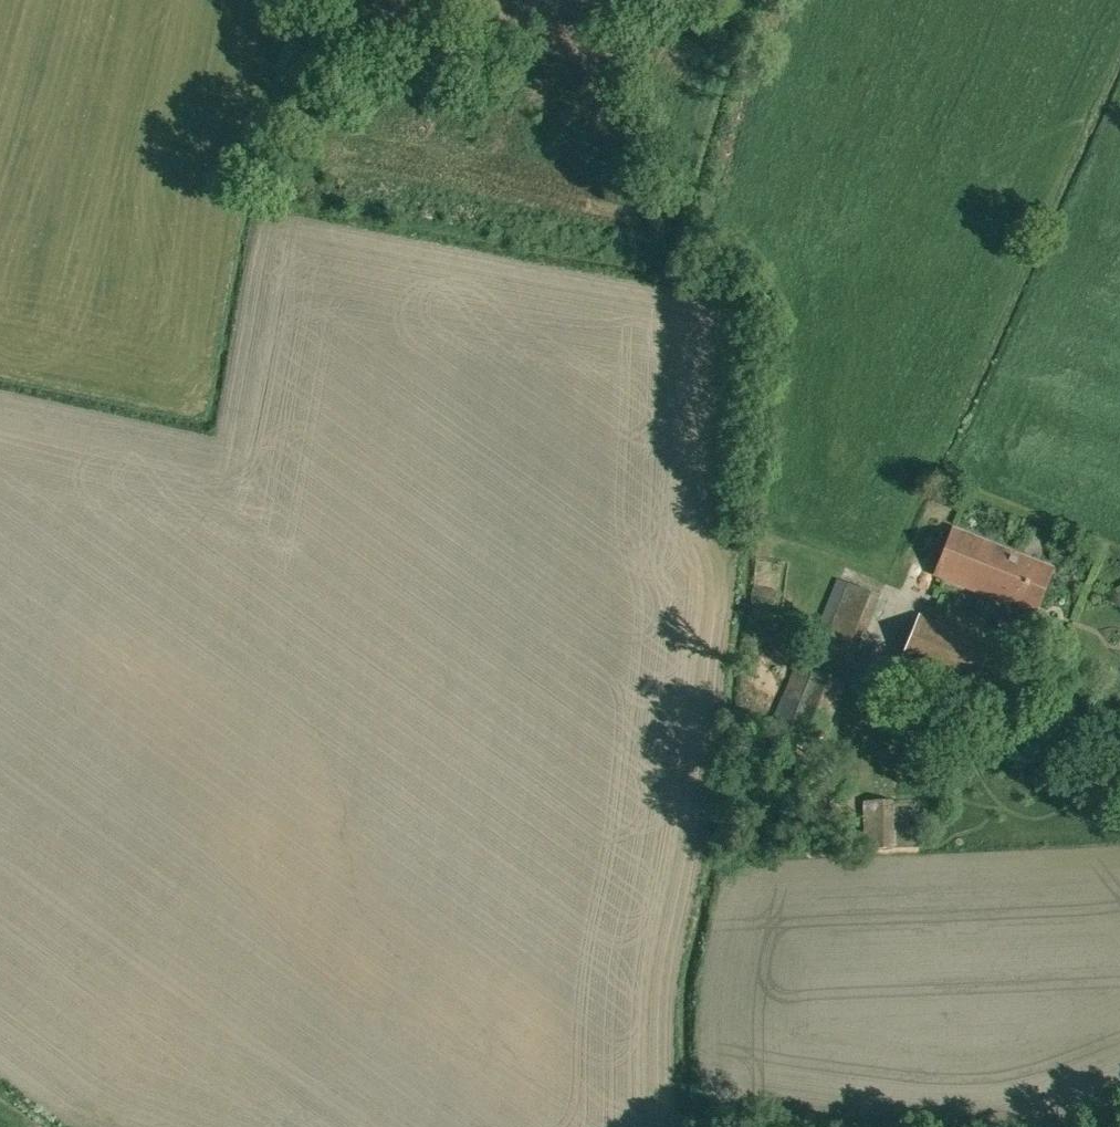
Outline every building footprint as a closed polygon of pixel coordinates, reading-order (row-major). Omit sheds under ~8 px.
[(955,528),(935,575),(976,592),(1005,604),(1006,602),(1035,614),(1053,569),(1024,557),(1025,556),(995,544),(955,528)] [(838,579),(812,643),(822,648),(819,657),(849,669),(860,643),(833,633),(847,598),(867,606),(872,592),(838,579)] [(920,614),(900,661),(973,690),(992,643),(920,614)] [(797,664),(772,725),(819,744),(843,685),(844,683),(797,664)] [(864,801),(865,848),(892,848),(891,800),(864,801)]
